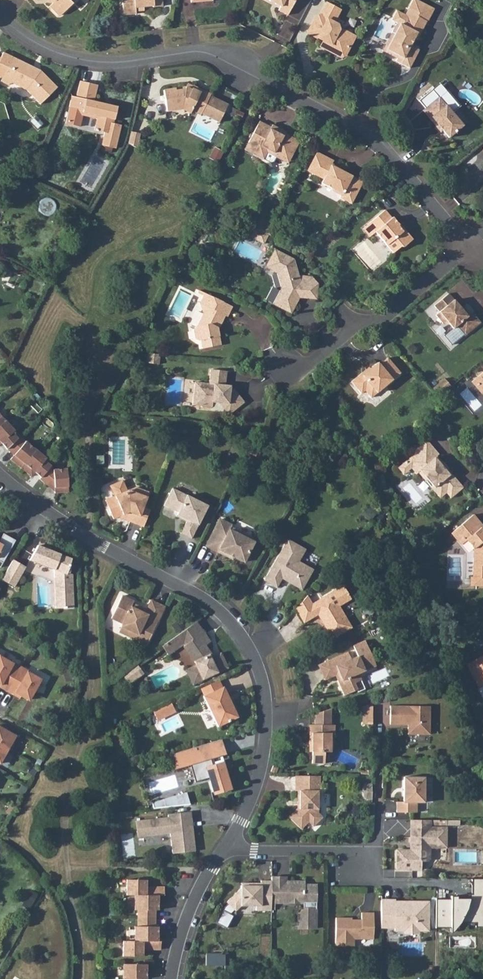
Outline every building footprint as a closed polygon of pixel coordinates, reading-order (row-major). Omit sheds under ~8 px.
[(56,2),(48,9),(54,15),(62,18),(73,6),(71,4),(69,1),(69,0),(54,0),(56,2)] [(125,16),(139,14),(139,7),(154,5),(154,7),(165,6),(165,0),(124,0),(125,16)] [(284,2),(281,9),(290,14),(298,0),(280,0),(284,2)] [(392,33),(396,37),(388,52),(397,57),(395,60),(395,61),(400,64),(409,68),(419,50),(410,45),(413,38),(417,39),(432,7),(419,0),(413,0),(405,15),(396,11),(391,21),(397,24),(392,33)] [(314,25),(310,32),(316,36),(328,42),(327,45),(330,46),(330,49),(340,55),(342,53),(344,54),(354,35),(338,28),(339,24),(333,21),(340,8),(327,2),(319,17),(318,17),(314,25)] [(5,74),(15,78),(11,84),(29,92),(41,105),(58,87),(42,70),(39,73),(34,70),(35,68),(13,58),(4,53),(1,59),(0,58),(0,73),(5,75),(5,74)] [(70,107),(66,122),(81,126),(84,111),(99,115),(96,128),(107,131),(104,144),(118,147),(123,124),(115,122),(118,106),(96,101),(98,86),(81,82),(77,98),(71,97),(69,107),(70,107)] [(190,87),(167,89),(170,110),(186,109),(195,112),(197,109),(206,113),(207,112),(225,119),(233,101),(214,93),(215,92),(199,85),(197,90),(190,87)] [(439,97),(423,111),(436,126),(439,124),(449,137),(463,126),(461,124),(462,120),(456,114),(453,114),(439,97)] [(246,112),(238,108),(237,112),(236,114),(243,117),(246,112)] [(279,132),(281,128),(274,124),(272,127),(262,122),(247,149),(266,159),(270,152),(284,160),(287,153),(293,156),(301,141),(286,134),(284,135),(279,132)] [(132,131),(130,144),(141,150),(145,134),(132,131)] [(316,151),(307,170),(323,178),(321,182),(332,188),(331,190),(341,195),(340,197),(351,203),(362,181),(340,169),(340,168),(332,163),(333,160),(316,151)] [(287,153),(284,160),(290,163),(293,156),(287,153)] [(403,230),(385,209),(364,227),(371,235),(377,230),(395,251),(402,245),(408,245),(414,238),(407,230),(403,230)] [(255,227),(263,231),(270,218),(261,213),(255,227)] [(279,223),(270,218),(263,231),(268,234),(272,236),(279,223)] [(263,231),(255,227),(250,236),(264,243),(268,234),(263,231)] [(272,259),(268,268),(278,272),(286,287),(278,303),(298,313),(302,303),(300,302),(304,295),(314,297),(318,284),(313,278),(302,272),(293,258),(275,249),(270,258),(272,259)] [(273,303),(279,290),(273,287),(267,300),(273,303)] [(450,291),(436,303),(440,309),(436,312),(443,320),(450,321),(454,326),(457,324),(466,333),(481,320),(473,311),(469,313),(450,291)] [(206,292),(201,302),(208,305),(200,325),(198,325),(196,329),(198,337),(202,339),(204,338),(210,337),(212,345),(223,343),(219,325),(221,321),(223,322),(227,314),(229,315),(234,305),(206,292)] [(164,354),(151,352),(150,362),(162,364),(164,354)] [(363,369),(352,377),(362,388),(366,387),(372,394),(401,369),(389,355),(381,361),(379,359),(365,371),(363,369)] [(196,382),(194,404),(203,406),(203,408),(212,408),(212,407),(214,407),(215,399),(220,399),(232,413),(247,400),(236,389),(231,393),(227,389),(229,371),(213,370),(211,384),(196,382)] [(480,374),(473,380),(482,392),(482,377),(480,374)] [(446,377),(433,386),(440,394),(452,384),(446,377)] [(1,443),(7,450),(14,455),(11,460),(31,477),(35,472),(41,478),(40,479),(46,485),(54,484),(55,492),(55,493),(69,492),(67,469),(54,470),(50,467),(53,464),(20,437),(0,416),(0,444),(1,443)] [(416,450),(407,459),(412,466),(417,471),(419,470),(424,475),(429,475),(437,485),(437,490),(440,494),(445,495),(451,490),(454,493),(464,485),(438,454),(440,453),(427,437),(415,448),(416,450)] [(412,466),(407,459),(399,466),(405,472),(412,466)] [(109,510),(113,519),(117,517),(123,515),(131,518),(129,522),(143,527),(150,511),(143,508),(148,493),(134,488),(127,491),(122,481),(110,486),(115,497),(111,498),(115,507),(109,510)] [(172,488),(164,506),(178,513),(177,515),(187,520),(186,522),(181,534),(191,539),(208,506),(172,488)] [(105,501),(109,510),(115,507),(111,498),(105,501)] [(482,584),(482,521),(475,512),(454,531),(461,538),(470,538),(476,546),(476,576),(476,584),(482,584)] [(206,546),(226,556),(227,554),(244,562),(255,540),(231,528),(232,526),(219,520),(206,546)] [(15,541),(3,535),(0,540),(0,568),(15,541)] [(287,540),(264,581),(277,588),(282,579),(298,588),(304,587),(313,570),(299,562),(305,550),(287,540)] [(37,546),(29,560),(54,570),(55,608),(73,608),(72,574),(67,572),(71,559),(37,546)] [(13,560),(2,580),(14,587),(26,567),(13,560)] [(307,596),(295,609),(304,624),(319,615),(329,631),(327,632),(332,640),(352,628),(339,607),(351,599),(343,586),(312,604),(307,596)] [(122,596),(111,618),(122,624),(121,627),(138,635),(135,640),(146,645),(164,607),(151,601),(146,610),(145,614),(131,607),(133,604),(134,602),(122,596)] [(133,604),(131,607),(145,614),(146,610),(133,604)] [(188,675),(193,684),(227,668),(220,654),(210,659),(209,656),(210,655),(205,646),(210,643),(196,622),(170,641),(176,649),(183,644),(184,646),(183,646),(194,662),(196,666),(198,670),(188,675)] [(121,627),(119,632),(135,640),(138,635),(121,627)] [(170,641),(162,646),(168,655),(176,649),(170,641)] [(321,664),(328,679),(335,676),(344,696),(357,690),(354,684),(361,680),(358,674),(365,671),(361,663),(372,658),(365,641),(353,646),(358,657),(351,660),(348,652),(321,664)] [(7,691),(20,667),(13,663),(12,664),(0,657),(0,685),(0,686),(0,688),(7,691)] [(361,663),(365,671),(376,666),(372,658),(361,663)] [(477,688),(482,685),(482,658),(466,668),(477,688)] [(136,664),(122,674),(129,684),(143,674),(136,664)] [(321,664),(318,666),(324,680),(328,679),(321,664)] [(187,670),(188,675),(198,670),(196,666),(187,670)] [(30,699),(41,680),(27,672),(28,671),(20,667),(7,691),(14,696),(15,693),(21,697),(22,694),(30,699)] [(201,689),(204,696),(222,688),(218,680),(201,689)] [(361,680),(354,684),(357,690),(358,693),(365,689),(361,680)] [(204,696),(203,697),(218,727),(238,717),(223,687),(222,688),(204,696)] [(430,707),(390,706),(390,724),(410,725),(410,728),(408,728),(408,734),(430,735),(430,707)] [(312,752),(312,764),(324,764),(324,752),(330,752),(331,734),(334,734),(334,725),(309,725),(309,744),(312,744),(311,752),(312,752)] [(0,727),(0,746),(7,750),(15,736),(0,727)] [(213,766),(210,758),(220,755),(224,754),(220,740),(176,753),(175,768),(190,764),(195,782),(209,778),(214,794),(230,789),(223,763),(213,766)] [(223,763),(220,755),(210,758),(213,766),(223,763)] [(274,763),(271,771),(276,773),(279,765),(274,763)] [(320,776),(295,776),(295,791),(297,791),(297,809),(289,817),(301,829),(308,822),(313,827),(322,818),(318,813),(318,802),(320,802),(320,776)] [(397,813),(417,813),(417,803),(424,803),(424,778),(404,778),(403,802),(397,802),(397,813)] [(365,800),(372,800),(372,797),(372,785),(366,785),(363,788),(363,796),(365,800)] [(166,807),(189,805),(188,792),(165,799),(166,807)] [(153,802),(153,809),(166,807),(165,799),(153,802)] [(168,818),(136,821),(137,834),(144,833),(145,836),(170,833),(172,853),(195,850),(193,832),(190,833),(189,827),(191,826),(190,813),(168,815),(168,818)] [(430,820),(410,820),(410,850),(413,850),(413,855),(396,855),(396,870),(421,870),(421,862),(427,862),(430,859),(430,848),(438,848),(438,839),(446,839),(446,828),(430,828),(430,825),(430,820)] [(438,848),(446,848),(446,839),(438,839),(438,848)] [(286,877),(271,877),(271,881),(271,903),(274,903),(303,903),(303,909),(298,914),(298,921),(299,921),(299,929),(316,929),(316,885),(304,885),(304,882),(292,882),(292,884),(286,884),(286,882),(286,877)] [(126,880),(126,895),(135,895),(135,910),(138,910),(138,926),(134,927),(134,941),(123,941),(123,957),(142,957),(142,947),(145,947),(145,949),(161,950),(161,942),(156,941),(156,937),(157,937),(157,927),(155,927),(155,910),(158,910),(158,899),(156,899),(156,896),(164,896),(164,887),(149,887),(149,890),(146,890),(146,880),(126,880)] [(271,903),(271,881),(261,881),(261,884),(247,883),(248,886),(241,886),(241,889),(227,902),(228,904),(224,907),(215,922),(225,929),(232,916),(230,915),(231,914),(234,910),(235,911),(241,906),(256,906),(256,911),(271,911),(271,909),(271,903)] [(395,901),(381,901),(381,927),(394,927),(394,930),(404,930),(404,933),(418,933),(418,930),(428,930),(428,902),(408,902),(408,906),(403,906),(403,905),(395,905),(395,901)] [(352,918),(336,918),(335,947),(354,947),(354,939),(373,939),(373,913),(361,913),(361,920),(356,920),(356,922),(351,922),(352,918)] [(123,964),(123,978),(126,978),(146,978),(146,964),(123,964)]
